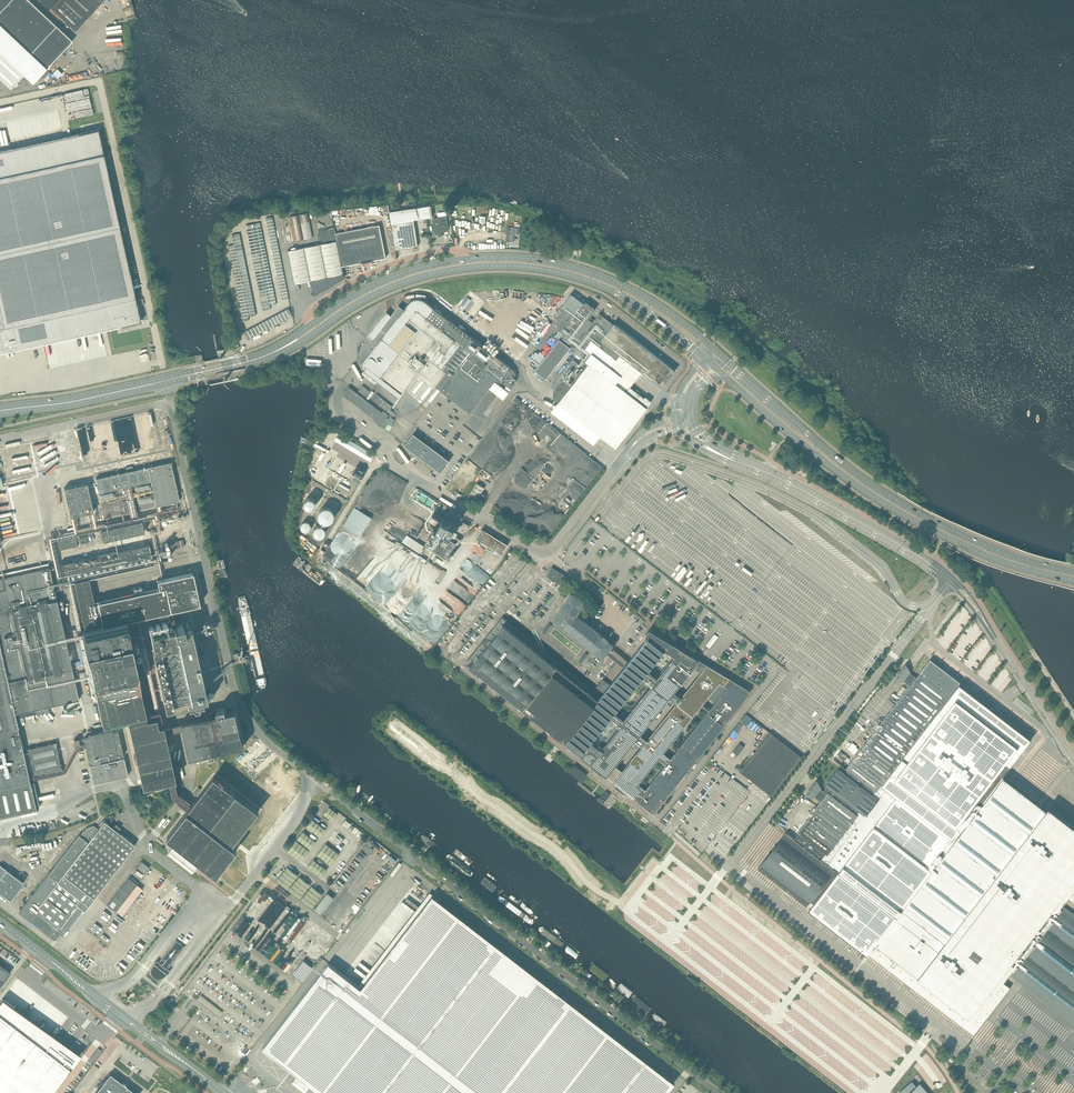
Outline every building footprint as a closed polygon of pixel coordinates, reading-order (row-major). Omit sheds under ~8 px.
[(11,89),(25,74),(33,82),(72,41),(29,0),(0,0),(0,78),(11,89)] [(51,7),(75,30),(103,0),(57,0),(51,7)] [(53,73),(58,78),(63,73),(58,68),(53,73)] [(68,76),(69,80),(84,77),(83,72),(68,76)] [(0,151),(0,352),(140,321),(98,130),(0,151)] [(430,205),(428,205),(418,207),(416,207),(420,219),(433,217),(430,205)] [(395,250),(414,247),(418,246),(414,219),(418,217),(415,208),(389,212),(395,250)] [(312,237),(307,213),(299,214),(304,239),(312,237)] [(303,239),(298,215),(289,216),(295,241),(303,239)] [(433,219),(433,224),(435,233),(448,231),(446,217),(433,219)] [(290,225),(283,226),(286,243),(293,242),(290,225)] [(335,233),(342,266),(361,262),(385,257),(379,225),(335,233)] [(511,227),(510,242),(514,242),(515,234),(519,234),(519,228),(515,227),(511,227)] [(294,284),(311,280),(343,274),(342,266),(335,233),(334,228),(324,230),(324,228),(318,229),(319,235),(321,234),(323,243),(287,251),(294,284)] [(343,275),(343,274),(311,280),(312,281),(311,281),(314,295),(344,278),(344,275),(343,275)] [(536,367),(535,369),(537,371),(538,372),(542,375),(545,378),(547,375),(569,348),(576,354),(578,355),(581,357),(583,359),(579,364),(572,359),(560,375),(562,376),(552,389),(552,398),(558,402),(600,435),(608,441),(615,447),(646,407),(651,401),(645,396),(644,397),(638,393),(639,391),(636,389),(635,390),(630,386),(634,381),(612,364),(620,355),(641,371),(662,387),(675,370),(613,323),(599,313),(593,321),(588,318),(595,309),(594,308),(588,303),(587,302),(585,301),(583,303),(581,301),(571,293),(553,316),(557,320),(555,323),(557,328),(559,330),(563,333),(536,367)] [(368,334),(373,338),(381,329),(386,332),(362,363),(367,366),(364,371),(377,381),(398,397),(416,375),(434,388),(435,386),(470,413),(495,381),(504,388),(506,385),(510,389),(513,385),(514,384),(514,383),(515,382),(515,381),(515,380),(515,378),(515,377),(515,376),(515,375),(515,374),(515,373),(514,372),(514,371),(513,370),(512,369),(512,368),(511,368),(425,301),(424,300),(423,300),(422,300),(421,299),(420,299),(419,299),(418,299),(417,299),(416,299),(415,299),(414,299),(413,299),(412,300),(411,300),(410,301),(410,302),(409,302),(408,303),(404,309),(398,305),(391,315),(386,311),(368,334)] [(533,302),(530,307),(549,318),(553,313),(533,302)] [(375,383),(377,381),(364,371),(362,373),(375,383)] [(375,422),(381,426),(387,418),(388,419),(388,418),(388,417),(389,415),(383,411),(382,412),(349,387),(343,394),(376,420),(375,422)] [(150,412),(111,419),(112,425),(118,424),(122,423),(125,436),(132,434),(132,437),(135,437),(136,440),(139,440),(141,449),(151,447),(149,438),(152,438),(147,416),(151,415),(150,412)] [(349,439),(339,433),(335,440),(371,462),(375,455),(351,441),(352,441),(349,439)] [(413,434),(404,445),(440,472),(449,460),(413,434)] [(471,472),(478,476),(483,467),(469,459),(467,463),(460,460),(454,471),(468,478),(471,472)] [(179,501),(174,480),(170,462),(95,478),(98,492),(150,481),(156,506),(179,501)] [(536,472),(527,462),(522,467),(533,479),(541,472),(539,469),(536,472)] [(352,473),(356,475),(361,478),(365,471),(356,466),(352,473)] [(87,483),(64,488),(70,516),(93,511),(87,483)] [(477,483),(468,497),(475,502),(484,488),(477,483)] [(304,500),(303,501),(303,502),(303,503),(303,504),(304,505),(304,506),(305,507),(306,508),(307,508),(308,509),(309,509),(310,509),(311,509),(312,508),(313,508),(314,507),(315,506),(315,505),(315,504),(316,503),(316,502),(315,501),(315,500),(314,499),(314,498),(313,497),(312,497),(311,496),(310,496),(309,496),(308,496),(307,497),(306,497),(305,498),(304,499),(304,500)] [(122,501),(125,513),(137,510),(134,498),(122,501)] [(343,525),(362,536),(373,517),(354,506),(343,525)] [(318,515),(318,516),(319,517),(319,518),(320,520),(321,521),(322,521),(323,522),(324,522),(326,523),(327,523),(329,522),(330,522),(331,521),(332,520),(333,519),(333,518),(334,516),(334,515),(334,514),(334,513),(333,511),(333,510),(332,509),(331,508),(330,508),(328,507),(327,507),(326,507),(324,507),(323,507),(322,508),(321,509),(320,510),(319,511),(319,512),(318,513),(318,515)] [(428,546),(426,549),(431,552),(433,549),(446,558),(451,549),(454,545),(456,542),(458,544),(460,540),(453,536),(458,528),(441,517),(433,512),(429,519),(437,524),(436,526),(439,527),(426,545),(428,546)] [(471,523),(464,519),(462,523),(468,527),(471,523)] [(127,524),(101,530),(103,541),(123,537),(127,536),(144,532),(142,521),(127,524)] [(310,529),(310,528),(311,527),(311,526),(310,525),(310,524),(310,523),(309,523),(308,522),(307,522),(306,521),(305,522),(304,522),(303,522),(303,523),(302,523),(301,524),(301,525),(301,526),(301,527),(301,528),(301,529),(302,529),(302,530),(303,531),(304,531),(305,531),(306,531),(307,531),(308,531),(309,530),(310,530),(310,529)] [(313,527),(313,528),(313,529),(313,531),(313,532),(313,533),(314,534),(315,535),(316,535),(317,536),(318,536),(319,536),(320,536),(321,536),(322,536),(323,535),(324,534),(325,533),(325,532),(325,531),(325,529),(325,528),(325,527),(324,526),(323,525),(322,524),(321,524),(320,524),(319,524),(318,524),(316,524),(316,525),(315,526),(314,526),(313,527)] [(482,529),(476,538),(488,545),(486,548),(490,550),(494,552),(495,550),(497,551),(496,553),(500,555),(507,545),(507,544),(503,542),(504,541),(501,539),(501,541),(482,530),(482,529)] [(75,536),(57,540),(58,544),(59,550),(65,549),(67,548),(72,547),(77,546),(76,541),(80,540),(81,544),(88,542),(87,536),(79,538),(76,539),(75,536)] [(410,537),(406,544),(419,553),(420,552),(423,554),(423,553),(420,551),(422,548),(424,546),(410,537)] [(183,539),(171,542),(172,548),(184,546),(183,539)] [(123,550),(59,564),(61,573),(62,577),(64,583),(71,581),(82,631),(83,631),(87,648),(86,649),(95,692),(103,726),(103,728),(120,724),(128,723),(142,787),(168,781),(174,780),(175,779),(173,771),(172,769),(178,767),(183,766),(182,760),(176,759),(170,758),(167,746),(167,744),(165,734),(167,733),(182,730),(183,729),(182,724),(163,728),(162,724),(157,725),(155,716),(146,718),(146,714),(145,714),(145,710),(130,641),(125,622),(126,621),(126,620),(167,611),(173,625),(176,625),(170,610),(199,604),(192,572),(156,580),(158,588),(97,601),(97,600),(93,600),(89,581),(88,578),(108,574),(153,564),(149,544),(145,545),(141,545),(125,549),(123,550)] [(482,556),(484,553),(475,547),(472,550),(482,556)] [(226,575),(223,559),(220,560),(217,561),(220,577),(224,576),(226,575)] [(36,809),(36,807),(30,783),(30,781),(30,780),(29,777),(16,717),(19,716),(19,717),(36,713),(37,715),(40,712),(42,714),(44,711),(46,713),(49,711),(48,706),(79,699),(72,667),(57,599),(56,599),(49,566),(48,567),(0,577),(0,817),(36,809)] [(556,574),(550,571),(548,575),(560,583),(562,579),(555,574),(556,574)] [(388,592),(390,591),(385,586),(384,587),(384,588),(383,589),(383,591),(379,591),(379,586),(382,584),(382,582),(375,581),(377,584),(377,588),(374,588),(374,594),(375,593),(383,603),(384,603),(388,599),(385,595),(388,596),(388,592)] [(570,592),(554,619),(596,652),(602,657),(607,651),(612,655),(622,663),(625,665),(627,663),(624,661),(614,653),(609,649),(612,644),(605,638),(576,615),(584,601),(570,592)] [(189,701),(190,705),(195,704),(197,706),(202,705),(203,702),(206,702),(200,674),(199,669),(203,668),(204,669),(211,668),(208,653),(196,656),(190,626),(182,627),(181,623),(176,625),(173,625),(174,630),(149,635),(151,643),(150,643),(163,703),(164,703),(165,710),(173,708),(172,704),(189,701)] [(639,742),(642,745),(647,740),(639,734),(663,704),(664,702),(668,706),(672,700),(676,703),(680,698),(676,694),(673,692),(689,672),(691,673),(696,668),(696,669),(699,670),(701,671),(705,664),(703,663),(700,661),(678,647),(676,646),(674,645),(649,630),(648,631),(647,632),(646,633),(646,634),(645,635),(645,637),(647,638),(627,663),(625,665),(605,690),(597,700),(594,697),(591,695),(591,694),(590,694),(589,693),(587,692),(503,624),(474,661),(469,666),(564,742),(580,755),(606,776),(613,781),(622,771),(614,765),(631,744),(635,748),(639,742)] [(1049,806),(1047,809),(1040,804),(1011,781),(1003,775),(1031,739),(1000,715),(960,684),(959,684),(960,682),(961,682),(931,659),(916,677),(910,672),(911,671),(910,670),(906,676),(902,681),(903,681),(903,680),(906,682),(906,683),(906,686),(908,688),(846,768),(848,769),(847,770),(845,773),(842,770),(844,767),(843,766),(841,769),(826,788),(824,791),(821,788),(821,787),(817,791),(813,797),(814,796),(821,801),(798,831),(800,833),(795,839),(787,833),(786,831),(785,832),(785,833),(785,834),(772,851),(760,866),(760,867),(759,867),(758,867),(758,868),(759,869),(806,905),(807,906),(809,903),(817,894),(820,896),(809,909),(867,954),(868,953),(974,1035),(980,1027),(986,1019),(1011,987),(1004,982),(1013,971),(1073,1019),(1073,919),(1061,909),(1069,898),(1073,902),(1073,825),(1049,806)] [(729,679),(726,676),(705,664),(701,671),(701,672),(680,698),(676,703),(647,740),(642,745),(622,771),(613,781),(652,813),(688,768),(697,757),(723,725),(728,719),(748,694),(748,693),(749,693),(749,692),(749,691),(747,689),(729,679)] [(182,724),(183,729),(190,758),(244,745),(241,732),(236,709),(225,711),(225,707),(217,709),(218,713),(181,721),(182,724)] [(157,725),(162,724),(160,711),(146,714),(146,718),(155,716),(157,725)] [(118,731),(112,732),(83,738),(89,763),(91,762),(92,765),(89,766),(93,783),(128,776),(124,758),(118,759),(118,756),(123,755),(118,731)] [(747,762),(740,771),(772,796),(802,757),(770,732),(769,733),(747,762)] [(56,742),(27,748),(33,775),(62,769),(56,742)] [(733,751),(737,755),(744,747),(739,743),(733,751)] [(835,760),(842,764),(847,756),(840,751),(835,760)] [(574,765),(573,766),(569,771),(581,781),(586,775),(574,765)] [(828,785),(840,769),(840,768),(836,769),(836,773),(833,773),(833,777),(830,777),(830,781),(827,781),(827,785),(828,785)] [(214,775),(167,836),(217,874),(237,849),(232,845),(259,811),(214,775)] [(192,794),(196,796),(201,789),(198,787),(192,794)] [(610,794),(606,791),(601,796),(599,799),(603,802),(610,794)] [(323,814),(332,821),(338,814),(329,807),(323,814)] [(312,819),(307,826),(320,837),(326,830),(312,819)] [(20,910),(19,912),(54,939),(60,932),(62,934),(63,933),(82,909),(84,910),(88,905),(135,845),(118,831),(121,828),(116,824),(113,828),(104,821),(98,829),(94,826),(86,828),(84,830),(82,832),(80,835),(79,834),(32,894),(31,894),(29,896),(30,897),(29,898),(26,901),(21,909),(20,910)] [(344,849),(350,841),(336,830),(330,838),(344,849)] [(303,831),(297,839),(310,849),(316,842),(303,831)] [(422,837),(422,840),(436,852),(438,852),(440,851),(440,849),(440,846),(426,835),(422,837)] [(288,851),(301,861),(309,851),(296,840),(288,851)] [(339,854),(326,844),(317,854),(331,865),(339,854)] [(200,864),(175,845),(167,855),(192,874),(200,864)] [(447,861),(468,876),(470,877),(472,876),(473,874),(473,872),(472,870),(452,855),(449,855),(447,856),(446,858),(447,861)] [(313,859),(308,867),(321,877),(327,870),(313,859)] [(141,861),(136,867),(144,873),(149,867),(141,861)] [(10,900),(24,882),(0,865),(0,893),(10,900)] [(277,880),(288,888),(298,875),(287,867),(277,880)] [(138,882),(130,876),(107,904),(122,915),(142,889),(137,884),(138,882)] [(289,890),(300,898),(310,885),(299,876),(289,890)] [(485,878),(481,883),(492,892),(496,886),(485,878)] [(301,899),(312,907),(322,894),(312,886),(301,899)] [(315,908),(323,914),(335,897),(327,891),(315,908)] [(674,1082),(432,894),(360,987),(328,962),(262,1047),(321,1092),(666,1092),(674,1082)] [(540,932),(558,946),(561,947),(564,943),(562,941),(544,926),(541,926),(539,927),(539,929),(540,932)] [(152,969),(152,970),(152,971),(152,973),(152,974),(153,975),(154,976),(155,976),(155,977),(157,977),(158,978),(159,978),(160,978),(161,978),(162,977),(163,977),(164,976),(165,975),(166,973),(167,974),(170,971),(167,969),(185,947),(175,940),(158,962),(156,961),(154,963),(155,964),(153,966),(153,967),(152,968),(152,969)] [(564,950),(576,959),(581,953),(568,944),(564,950)] [(279,963),(285,970),(293,964),(290,961),(295,957),(291,952),(279,963)] [(606,984),(611,978),(591,962),(586,967),(606,984)] [(10,972),(0,964),(0,986),(10,972)] [(635,991),(621,980),(615,988),(629,998),(635,991)] [(201,994),(197,999),(220,1016),(223,1011),(201,994)] [(635,994),(629,1002),(647,1015),(653,1008),(635,994)] [(0,1001),(0,1092),(51,1092),(79,1057),(2,998),(0,1001)] [(656,1012),(651,1018),(665,1028),(669,1022),(656,1012)] [(953,1064),(956,1067),(960,1061),(959,1060),(958,1059),(952,1054),(948,1061),(953,1064)] [(95,1092),(136,1092),(110,1073),(106,1078),(101,1085),(95,1092)] [(913,1081),(899,1092),(923,1092),(913,1081)]
